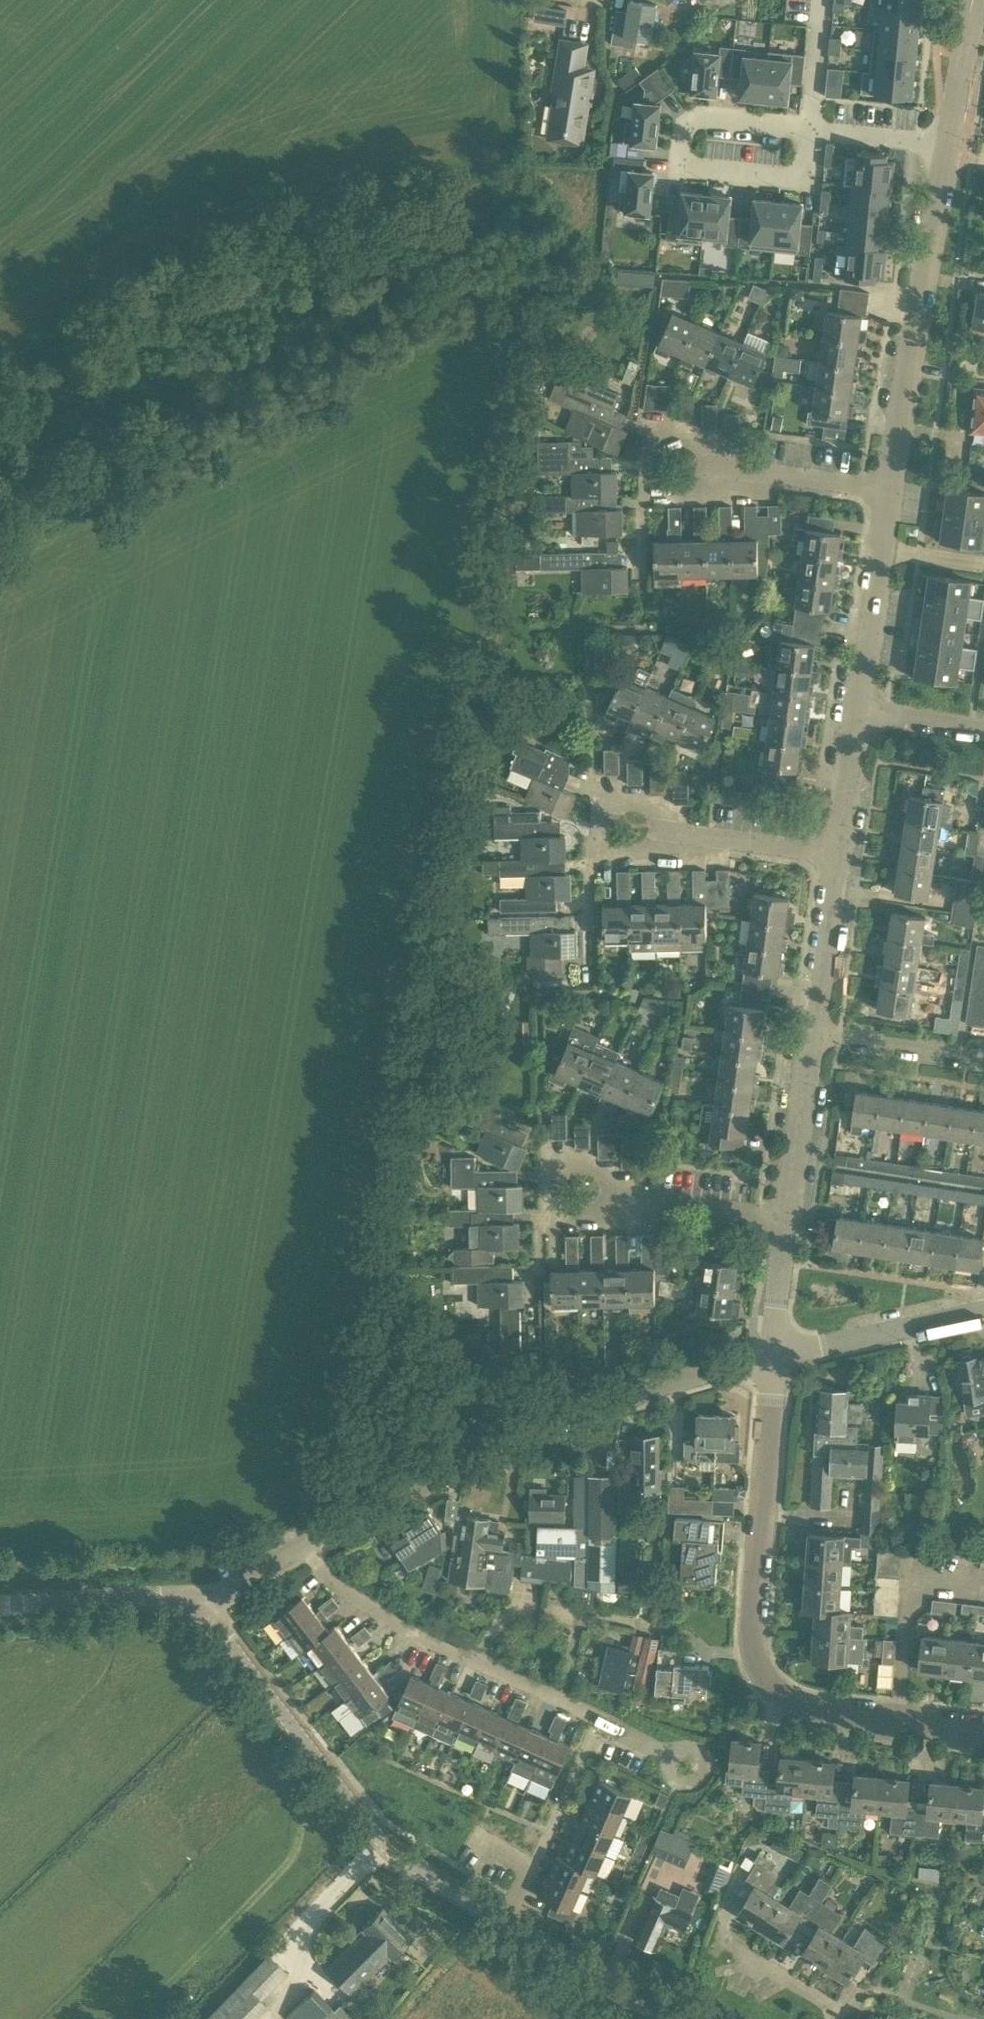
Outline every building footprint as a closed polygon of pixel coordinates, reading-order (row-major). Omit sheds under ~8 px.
[(884,7),(921,10),(922,0),(884,0),(884,7)] [(655,4),(633,1),(631,10),(616,7),(610,44),(637,48),(638,37),(650,39),(655,4)] [(845,4),(834,3),(833,11),(845,12),(845,4)] [(921,10),(884,7),(881,28),(919,32),(921,10)] [(555,8),(553,23),(565,25),(567,10),(555,8)] [(875,28),(873,49),(917,53),(919,32),(881,28),(875,28)] [(830,38),(829,46),(841,47),(842,39),(830,38)] [(589,105),(594,70),(582,69),(586,46),(561,42),(553,93),(555,95),(549,139),(583,144),(589,105)] [(717,76),(731,77),(734,48),(720,46),(719,53),(696,51),(691,96),(715,98),(717,76)] [(841,47),(829,46),(829,54),(840,55),(841,47)] [(768,64),(769,58),(746,56),(747,49),(734,48),(731,77),(743,78),(741,101),(764,103),(768,64)] [(917,53),(873,49),(871,71),(877,71),(914,75),(917,53)] [(769,51),(769,58),(768,64),(764,103),(787,106),(789,83),(802,84),(805,55),(769,51)] [(635,67),(619,79),(625,88),(642,76),(635,67)] [(631,145),(631,148),(656,150),(661,98),(674,88),(659,67),(637,83),(644,93),(643,102),(636,102),(634,123),(626,122),(623,144),(631,145)] [(912,98),(914,75),(877,71),(875,94),(912,98)] [(825,89),(824,96),(836,98),(837,90),(825,89)] [(825,156),(833,157),(834,145),(826,145),(825,156)] [(844,184),(855,185),(890,189),(892,189),(895,162),(887,161),(888,155),(858,152),(857,158),(846,157),(844,184)] [(645,159),(615,156),(614,169),(621,170),(619,191),(627,192),(624,216),(650,218),(654,173),(644,172),(645,159)] [(832,168),(833,157),(825,156),(824,167),(832,168)] [(890,189),(855,185),(853,205),(888,209),(890,189)] [(681,211),(670,210),(667,240),(703,243),(703,236),(704,226),(706,205),(708,190),(683,188),(681,211)] [(704,226),(703,236),(726,238),(725,245),(738,247),(741,217),(728,216),(730,192),(708,190),(706,205),(704,226)] [(820,203),(828,204),(829,193),(822,192),(820,203)] [(778,211),(779,197),(754,195),(752,218),(741,217),(738,247),(774,250),(775,239),(778,211)] [(802,199),(779,197),(778,211),(775,239),(774,250),(810,254),(813,224),(800,223),(802,199)] [(820,203),(819,214),(827,215),(828,204),(820,203)] [(853,205),(850,225),(886,229),(888,209),(853,205)] [(886,229),(850,225),(848,245),(884,249),(886,229)] [(825,231),(818,230),(817,242),(824,243),(825,231)] [(886,249),(884,249),(848,245),(837,244),(835,271),(846,272),(845,278),(875,281),(875,275),(883,276),(886,249)] [(816,257),(814,269),(822,269),(823,258),(816,257)] [(700,274),(712,275),(712,268),(700,267),(700,274)] [(822,269),(814,269),(813,280),(821,281),(822,269)] [(619,270),(617,284),(654,288),(656,274),(619,270)] [(802,294),(802,288),(792,287),(792,297),(798,298),(802,294)] [(867,305),(869,293),(840,289),(838,301),(867,305)] [(979,291),(975,327),(983,328),(983,291),(979,291)] [(865,317),(867,305),(838,301),(837,313),(827,311),(824,337),(857,342),(865,343),(867,330),(858,329),(860,316),(865,317)] [(682,355),(696,324),(671,313),(658,344),(659,345),(657,349),(668,354),(670,350),(682,355)] [(705,364),(719,333),(696,324),(682,355),(681,359),(691,364),(693,359),(705,364)] [(729,375),(742,343),(719,333),(705,364),(703,369),(714,374),(716,369),(729,375)] [(859,368),(860,356),(855,355),(857,342),(824,337),(820,362),(853,367),(859,368)] [(753,385),(767,354),(742,343),(729,375),(727,379),(738,384),(740,379),(753,385)] [(779,343),(778,353),(788,354),(789,348),(785,343),(779,343)] [(785,375),(787,356),(772,354),(770,374),(785,375)] [(623,376),(633,379),(639,363),(629,360),(623,376)] [(854,393),(856,381),(851,380),(853,367),(820,362),(817,387),(850,391),(850,392),(854,393)] [(577,379),(566,374),(564,374),(559,385),(557,383),(550,398),(574,409),(566,430),(580,436),(617,452),(627,431),(607,422),(619,394),(590,381),(578,376),(577,379)] [(656,408),(670,408),(669,385),(655,385),(656,408)] [(851,417),(852,406),(848,405),(850,392),(850,391),(817,387),(813,412),(808,411),(806,424),(825,427),(840,429),(842,418),(845,418),(845,417),(851,417)] [(976,389),(974,411),(983,411),(983,390),(976,389)] [(680,420),(693,420),(693,394),(679,395),(680,420)] [(703,430),(717,429),(716,405),(702,405),(703,430)] [(974,411),(972,433),(983,434),(983,411),(974,411)] [(783,416),(774,415),(772,429),(781,430),(783,416)] [(846,430),(840,429),(825,427),(823,438),(844,441),(846,430)] [(562,450),(562,441),(538,441),(538,474),(569,473),(569,495),(577,495),(595,494),(617,494),(616,471),(592,472),(591,456),(575,457),(575,450),(562,450)] [(942,488),(941,498),(947,499),(945,515),(983,520),(983,494),(942,488)] [(596,509),(595,494),(577,495),(569,495),(551,496),(537,496),(537,511),(573,510),(573,534),(622,533),(621,509),(596,509)] [(768,533),(782,533),(781,505),(768,505),(768,515),(768,533)] [(707,575),(732,574),(732,539),(732,506),(719,507),(719,539),(707,539),(707,575)] [(732,574),(758,574),(757,543),(757,515),(757,506),(744,506),(745,538),(732,539),(732,574)] [(655,585),(682,585),(682,575),(682,540),(681,507),(668,507),(669,541),(655,541),(655,585)] [(682,575),(707,575),(707,539),(707,507),(694,507),(695,540),(682,540),(682,575)] [(757,543),(768,543),(768,533),(768,515),(757,515),(757,543)] [(945,515),(942,531),(936,530),(935,540),(983,546),(983,536),(983,520),(945,515)] [(841,561),(843,549),(839,548),(841,534),(795,527),(794,538),(805,540),(802,554),(837,559),(837,560),(841,561)] [(607,551),(617,551),(617,541),(607,541),(607,551)] [(600,567),(600,551),(556,552),(541,552),(541,568),(556,568),(587,567),(587,590),(628,589),(627,566),(600,567)] [(538,553),(516,554),(517,570),(538,569),(538,553)] [(838,585),(839,574),(835,574),(837,560),(837,559),(802,554),(799,579),(834,584),(838,585)] [(983,602),(983,598),(969,596),(971,581),(923,574),(922,584),(928,585),(923,617),(917,616),(915,633),(921,634),(916,667),(910,666),(908,675),(956,682),(959,667),(974,669),(977,648),(962,646),(966,617),(982,619),(983,602)] [(835,610),(837,599),(832,598),(834,584),(799,579),(795,606),(798,606),(796,616),(824,621),(826,610),(830,611),(830,609),(835,610)] [(823,632),(824,621),(796,616),(795,624),(795,628),(823,632)] [(821,645),(823,632),(795,628),(795,624),(775,621),(769,664),(778,665),(778,664),(811,670),(816,670),(817,659),(812,659),(814,644),(821,645)] [(669,635),(663,650),(685,659),(691,645),(669,635)] [(738,660),(736,673),(754,675),(756,662),(738,660)] [(812,696),(814,684),(809,683),(811,670),(778,664),(778,665),(775,690),(807,695),(812,696)] [(646,687),(650,676),(641,671),(636,683),(622,676),(606,713),(616,717),(618,712),(632,718),(646,687)] [(510,697),(513,688),(503,684),(500,693),(510,697)] [(655,728),(669,697),(646,687),(632,718),(630,723),(640,727),(642,723),(655,728)] [(678,739),(692,706),(695,697),(673,688),(669,697),(655,728),(653,733),(663,737),(665,733),(678,739)] [(808,721),(810,709),(805,709),(807,695),(775,690),(771,715),(803,720),(808,721)] [(733,710),(736,692),(727,691),(724,708),(733,710)] [(702,748),(716,716),(692,706),(678,739),(677,743),(687,747),(689,743),(702,748)] [(731,727),(733,710),(724,708),(722,726),(731,727)] [(804,745),(806,734),(801,733),(803,720),(771,715),(767,739),(800,745),(804,745)] [(735,724),(734,735),(745,736),(746,726),(735,724)] [(544,749),(518,738),(512,751),(516,752),(510,766),(537,778),(528,799),(566,815),(575,793),(559,786),(565,772),(564,772),(570,757),(546,746),(544,749)] [(801,771),(803,760),(798,759),(800,745),(767,739),(755,738),(753,748),(766,750),(764,766),(765,766),(764,778),(797,783),(799,771),(801,771)] [(605,774),(619,774),(619,749),(605,749),(605,774)] [(629,783),(643,783),(643,758),(628,759),(629,783)] [(652,792),(666,792),(665,768),(651,769),(652,792)] [(676,802),(690,802),(690,778),(676,778),(676,802)] [(965,780),(965,782),(966,783),(966,784),(966,785),(966,786),(967,787),(968,788),(968,790),(969,790),(970,791),(971,792),(972,793),(973,793),(974,794),(975,794),(977,795),(978,795),(980,781),(966,779),(965,780)] [(484,798),(488,785),(472,780),(468,793),(484,798)] [(942,799),(944,788),(923,785),(921,796),(909,795),(906,819),(939,824),(942,799)] [(524,837),(524,859),(544,860),(565,859),(565,834),(561,834),(560,821),(541,821),(541,811),(511,811),(511,807),(494,807),(495,837),(524,837)] [(935,847),(939,824),(906,819),(902,842),(935,847)] [(979,830),(975,856),(980,857),(981,853),(983,854),(983,830),(979,830)] [(932,872),(935,847),(902,842),(899,866),(932,872)] [(983,863),(983,854),(981,853),(980,857),(975,856),(972,879),(972,878),(981,880),(983,863)] [(544,860),(524,859),(483,860),(483,874),(500,874),(500,876),(530,875),(530,897),(501,898),(501,911),(557,910),(557,897),(571,896),(570,872),(544,873),(544,860)] [(928,896),(932,872),(899,866),(895,891),(928,896)] [(603,940),(630,939),(630,904),(630,869),(617,870),(618,904),(603,904),(603,940)] [(630,950),(656,949),(656,904),(655,869),(643,870),(643,904),(630,904),(630,939),(630,950)] [(656,949),(681,949),(681,903),(680,869),(668,870),(668,904),(656,904),(656,949)] [(681,949),(708,948),(707,908),(707,878),(707,869),(693,869),(694,903),(681,903),(681,949)] [(718,908),(731,908),(730,869),(717,869),(718,878),(718,898),(718,908)] [(707,908),(718,908),(718,898),(718,878),(707,878),(707,908)] [(981,880),(972,878),(972,879),(970,878),(970,879),(960,878),(958,892),(968,893),(966,901),(955,900),(953,910),(976,914),(981,880)] [(791,925),(793,913),(787,912),(789,898),(755,893),(752,919),(786,924),(791,925)] [(974,925),(976,914),(953,910),(951,922),(974,925)] [(933,944),(935,933),(923,932),(926,917),(892,912),(888,936),(922,941),(922,943),(933,944)] [(549,917),(488,917),(488,933),(535,933),(536,955),(528,955),(528,973),(564,972),(564,955),(576,955),(576,931),(549,931),(549,917)] [(788,949),(789,938),(784,937),(786,924),(752,919),(748,944),(782,949),(788,949)] [(919,965),(922,943),(922,941),(888,936),(885,959),(919,965)] [(978,943),(976,955),(983,956),(983,944),(978,943)] [(784,975),(785,962),(780,962),(782,949),(748,944),(744,981),(772,985),(774,974),(784,975)] [(967,971),(971,949),(961,947),(957,973),(963,973),(963,970),(967,971)] [(976,955),(974,966),(983,967),(983,956),(976,955)] [(919,965),(885,959),(881,983),(915,988),(919,965)] [(974,966),(972,977),(983,979),(983,967),(974,966)] [(964,997),(967,971),(963,970),(963,973),(957,973),(954,995),(964,997)] [(972,977),(970,988),(983,990),(983,979),(972,977)] [(743,988),(744,981),(729,979),(728,986),(737,987),(743,988)] [(771,996),(772,985),(744,981),(743,988),(742,993),(771,996)] [(911,1014),(915,990),(915,988),(881,983),(878,1009),(911,1014)] [(769,1009),(771,996),(742,993),(743,988),(737,987),(736,996),(742,997),(740,1005),(730,1004),(726,1029),(760,1034),(765,1034),(767,1023),(762,1023),(764,1008),(769,1009)] [(635,1001),(639,989),(632,988),(630,999),(635,1001)] [(970,988),(969,999),(983,1002),(983,990),(970,988)] [(641,1007),(666,1015),(671,1001),(646,993),(641,1007)] [(958,1034),(964,997),(954,995),(951,1019),(936,1016),(933,1030),(958,1034)] [(969,999),(967,1010),(983,1013),(983,1002),(969,999)] [(967,1010),(965,1022),(983,1025),(983,1013),(967,1010)] [(518,1023),(518,1041),(531,1041),(530,1023),(518,1023)] [(726,1030),(716,1028),(715,1036),(717,1039),(725,1040),(723,1054),(756,1059),(762,1060),(763,1048),(758,1047),(760,1034),(726,1029),(726,1030)] [(499,1044),(510,1043),(509,1031),(498,1032),(499,1044)] [(692,1050),(694,1037),(683,1035),(681,1049),(692,1050)] [(556,1071),(554,1070),(549,1080),(564,1086),(567,1078),(578,1083),(596,1042),(585,1037),(581,1046),(569,1041),(556,1071)] [(615,1061),(619,1051),(596,1042),(578,1083),(577,1087),(588,1091),(590,1087),(601,1092),(615,1061)] [(504,1045),(499,1046),(498,1046),(490,1048),(491,1051),(493,1061),(507,1057),(504,1045)] [(758,1085),(760,1072),(755,1072),(756,1059),(723,1054),(720,1080),(753,1084),(758,1085)] [(682,1074),(684,1056),(675,1055),(673,1073),(682,1074)] [(639,1071),(615,1061),(601,1092),(599,1096),(610,1101),(612,1097),(626,1102),(639,1071)] [(650,1112),(664,1081),(639,1071),(626,1102),(624,1107),(634,1111),(636,1106),(650,1112)] [(679,1091),(682,1074),(673,1073),(671,1090),(679,1091)] [(755,1110),(756,1098),(751,1097),(753,1084),(720,1080),(717,1105),(750,1109),(755,1110)] [(878,1124),(882,1095),(858,1091),(851,1131),(862,1133),(864,1122),(878,1124)] [(515,1111),(468,1092),(457,1119),(490,1133),(480,1153),(516,1170),(527,1147),(504,1137),(515,1111)] [(901,1128),(906,1099),(882,1095),(878,1124),(901,1128)] [(925,1132),(930,1102),(906,1099),(901,1128),(925,1132)] [(949,1135),(953,1106),(930,1102),(925,1132),(949,1135)] [(717,1105),(703,1103),(700,1125),(713,1126),(711,1141),(724,1143),(739,1145),(740,1145),(742,1135),(751,1136),(753,1123),(748,1122),(750,1109),(717,1105)] [(973,1139),(977,1110),(953,1106),(949,1135),(973,1139)] [(977,1110),(973,1139),(983,1141),(983,1111),(977,1110)] [(552,1139),(566,1139),(565,1113),(552,1113),(552,1139)] [(575,1148),(590,1147),(589,1123),(575,1124),(575,1148)] [(599,1158),(613,1157),(612,1132),(598,1133),(599,1158)] [(622,1167),(637,1166),(636,1141),(621,1142),(622,1167)] [(724,1143),(723,1156),(737,1158),(739,1145),(724,1143)] [(871,1169),(872,1159),(848,1156),(846,1165),(871,1169)] [(476,1171),(476,1157),(452,1157),(452,1187),(482,1187),(483,1209),(493,1209),(523,1208),(522,1184),(497,1185),(496,1171),(476,1171)] [(895,1172),(896,1163),(872,1159),(871,1169),(895,1172)] [(918,1176),(920,1167),(896,1163),(895,1172),(918,1176)] [(942,1180),(943,1170),(920,1167),(918,1176),(942,1180)] [(966,1183),(967,1174),(943,1170),(942,1180),(966,1183)] [(868,1185),(870,1177),(846,1173),(845,1182),(868,1185)] [(967,1174),(966,1183),(983,1186),(983,1177),(967,1174)] [(892,1189),(894,1180),(870,1177),(868,1185),(892,1189)] [(916,1193),(917,1184),(894,1180),(892,1189),(916,1193)] [(940,1197),(941,1188),(917,1184),(916,1193),(940,1197)] [(964,1200),(965,1192),(941,1188),(940,1197),(964,1200)] [(965,1192),(964,1200),(983,1203),(983,1195),(965,1192)] [(483,1209),(448,1209),(448,1226),(478,1225),(478,1247),(456,1247),(449,1255),(457,1262),(491,1262),(491,1247),(519,1246),(519,1223),(494,1224),(493,1209),(483,1209)] [(859,1250),(863,1220),(838,1216),(834,1246),(859,1250)] [(882,1253),(887,1224),(863,1220),(859,1250),(882,1253)] [(906,1257),(911,1227),(887,1224),(882,1253),(906,1257)] [(930,1260),(935,1231),(911,1227),(906,1257),(930,1260)] [(954,1264),(959,1235),(935,1231),(930,1260),(954,1264)] [(604,1304),(629,1304),(629,1268),(628,1234),(616,1235),(616,1269),(603,1269),(604,1304)] [(656,1310),(656,1303),(655,1273),(655,1243),(654,1234),(641,1234),(642,1268),(629,1268),(629,1304),(629,1311),(656,1310)] [(552,1305),(579,1305),(579,1269),(578,1235),(565,1236),(566,1269),(551,1270),(552,1305)] [(579,1305),(604,1304),(603,1269),(603,1235),(591,1235),(592,1269),(579,1269),(579,1305)] [(979,1268),(983,1238),(959,1235),(954,1264),(979,1268)] [(655,1273),(667,1273),(667,1243),(655,1243),(655,1273)] [(704,1258),(693,1257),(689,1283),(734,1288),(739,1289),(741,1278),(737,1277),(739,1262),(705,1258),(704,1258)] [(483,1305),(501,1305),(502,1351),(522,1351),(521,1304),(524,1304),(524,1279),(498,1279),(498,1265),(453,1265),(453,1281),(483,1281),(483,1305)] [(671,1294),(673,1281),(661,1279),(659,1293),(671,1294)] [(736,1314),(737,1302),(733,1302),(734,1288),(689,1283),(688,1294),(698,1295),(696,1310),(697,1310),(696,1322),(725,1326),(726,1313),(736,1314)] [(678,1340),(686,1341),(688,1333),(680,1332),(678,1340)] [(578,1355),(578,1369),(588,1369),(588,1356),(578,1355)] [(975,1359),(975,1358),(959,1361),(968,1407),(983,1404),(983,1358),(975,1359)] [(810,1505),(830,1506),(832,1474),(864,1477),(860,1532),(876,1533),(882,1444),(857,1443),(858,1427),(846,1426),(846,1421),(860,1422),(862,1404),(848,1403),(849,1392),(838,1391),(834,1386),(824,1385),(818,1390),(810,1505)] [(918,1441),(918,1432),(942,1433),(942,1418),(930,1418),(931,1394),(909,1394),(909,1403),(897,1402),(895,1449),(916,1450),(916,1441),(918,1441)] [(714,1459),(716,1414),(700,1414),(698,1439),(686,1439),(685,1457),(714,1459)] [(739,1460),(740,1440),(734,1440),(735,1415),(716,1414),(714,1459),(739,1460)] [(659,1467),(659,1435),(632,1435),(632,1469),(641,1469),(641,1488),(664,1488),(664,1467),(659,1467)] [(538,1526),(538,1555),(567,1559),(567,1556),(574,1556),(575,1553),(588,1553),(589,1476),(586,1476),(586,1475),(576,1475),(575,1526),(538,1526)] [(575,1553),(574,1556),(576,1556),(575,1584),(614,1591),(615,1514),(613,1514),(613,1476),(589,1475),(589,1476),(588,1553),(575,1553)] [(737,1485),(734,1488),(733,1494),(736,1497),(740,1497),(743,1494),(743,1488),(741,1485),(737,1485)] [(712,1513),(712,1500),(683,1499),(684,1487),(670,1487),(669,1511),(712,1513)] [(531,1519),(565,1519),(566,1493),(551,1493),(551,1495),(531,1494),(531,1498),(525,1498),(525,1509),(531,1509),(531,1519)] [(732,1514),(733,1501),(712,1500),(712,1513),(732,1514)] [(409,1567),(445,1546),(444,1531),(440,1531),(429,1513),(425,1512),(403,1527),(407,1533),(393,1542),(409,1567)] [(497,1534),(499,1521),(489,1520),(489,1518),(463,1515),(462,1521),(457,1520),(455,1529),(472,1531),(471,1544),(501,1548),(503,1535),(497,1534)] [(716,1559),(720,1557),(723,1520),(675,1516),(673,1537),(686,1538),(684,1557),(681,1557),(679,1579),(696,1580),(698,1584),(708,1585),(710,1582),(714,1582),(716,1559)] [(451,1561),(452,1562),(449,1579),(492,1585),(491,1590),(510,1593),(514,1563),(523,1564),(521,1580),(570,1586),(574,1561),(567,1559),(538,1555),(501,1550),(501,1548),(471,1544),(472,1531),(455,1529),(451,1561)] [(861,1545),(861,1539),(809,1535),(807,1559),(840,1562),(840,1561),(850,1561),(851,1545),(861,1545)] [(511,1541),(510,1550),(523,1551),(524,1542),(511,1541)] [(900,1564),(901,1551),(877,1549),(876,1563),(900,1564)] [(838,1587),(840,1562),(807,1559),(805,1584),(838,1587)] [(899,1578),(900,1564),(876,1563),(875,1576),(899,1578)] [(646,1592),(648,1571),(620,1569),(618,1589),(646,1592)] [(898,1590),(899,1578),(875,1576),(874,1589),(898,1590)] [(427,1578),(424,1588),(434,1592),(438,1581),(427,1578)] [(287,1634),(315,1612),(302,1595),(304,1594),(296,1584),(276,1600),(284,1610),(274,1617),(287,1634)] [(640,1596),(614,1591),(575,1584),(573,1584),(569,1602),(577,1603),(577,1607),(595,1610),(597,1602),(638,1609),(640,1596)] [(849,1612),(849,1611),(837,1610),(838,1587),(805,1584),(803,1608),(849,1612)] [(683,1588),(671,1587),(670,1599),(682,1600),(683,1588)] [(897,1603),(898,1590),(874,1589),(873,1601),(897,1603)] [(333,1610),(339,1606),(332,1596),(326,1601),(333,1610)] [(952,1615),(954,1603),(932,1599),(930,1612),(952,1615)] [(326,1616),(333,1610),(326,1601),(318,1607),(326,1616)] [(896,1616),(897,1603),(873,1601),(872,1614),(896,1616)] [(974,1613),(975,1605),(961,1603),(960,1611),(974,1613)] [(975,1605),(974,1613),(983,1615),(983,1606),(975,1605)] [(862,1638),(863,1625),(848,1624),(849,1612),(803,1608),(803,1610),(816,1611),(814,1635),(862,1638)] [(653,1622),(661,1622),(662,1609),(654,1609),(653,1622)] [(301,1652),(307,1648),(306,1647),(329,1630),(315,1612),(287,1634),(301,1652)] [(320,1664),(348,1643),(335,1625),(329,1630),(306,1647),(307,1648),(320,1664)] [(365,1640),(371,1636),(364,1626),(358,1631),(365,1640)] [(358,1646),(365,1640),(358,1631),(350,1636),(358,1646)] [(593,1683),(592,1688),(601,1690),(602,1687),(619,1691),(619,1689),(633,1692),(642,1652),(645,1637),(633,1634),(629,1650),(628,1650),(628,1647),(612,1643),(613,1639),(603,1637),(602,1643),(593,1683)] [(864,1639),(862,1638),(814,1635),(812,1660),(862,1664),(864,1639)] [(943,1673),(947,1639),(921,1636),(917,1670),(943,1673)] [(967,1676),(971,1642),(947,1639),(943,1673),(967,1676)] [(894,1665),(895,1641),(895,1640),(883,1640),(882,1664),(894,1665)] [(971,1642),(967,1676),(983,1678),(983,1643),(971,1642)] [(333,1681),(361,1660),(348,1643),(320,1664),(333,1681)] [(705,1700),(706,1683),(710,1681),(711,1671),(707,1668),(708,1665),(680,1663),(681,1649),(657,1648),(653,1702),(672,1703),(672,1693),(684,1694),(683,1699),(705,1700)] [(642,1652),(633,1692),(644,1694),(653,1655),(642,1652)] [(346,1699),(375,1677),(361,1660),(333,1681),(346,1699)] [(392,1674),(398,1670),(391,1661),(385,1665),(392,1674)] [(444,1674),(447,1667),(437,1663),(434,1670),(444,1674)] [(375,1677),(346,1699),(360,1716),(361,1715),(368,1724),(381,1715),(382,1716),(394,1707),(386,1696),(388,1695),(379,1683),(392,1674),(385,1665),(378,1670),(380,1673),(375,1677)] [(431,1685),(413,1726),(433,1735),(451,1693),(438,1688),(444,1674),(434,1670),(430,1678),(434,1679),(431,1685)] [(413,1726),(431,1685),(410,1676),(396,1708),(392,1717),(413,1726)] [(484,1692),(487,1685),(476,1680),(473,1687),(484,1692)] [(480,1700),(484,1692),(473,1687),(469,1695),(480,1700)] [(456,1735),(470,1702),(451,1693),(433,1735),(451,1743),(455,1735),(456,1735)] [(523,1709),(526,1702),(516,1697),(512,1705),(523,1709)] [(476,1744),(490,1711),(470,1702),(456,1735),(476,1744)] [(520,1717),(523,1709),(512,1705),(509,1712),(520,1717)] [(495,1752),(510,1720),(490,1711),(476,1744),(495,1752)] [(563,1727),(566,1720),(555,1715),(552,1722),(563,1727)] [(515,1761),(529,1728),(510,1720),(495,1752),(515,1761)] [(551,1731),(549,1737),(550,1737),(535,1770),(531,1779),(551,1788),(570,1746),(557,1740),(559,1735),(563,1727),(552,1722),(549,1730),(551,1731)] [(531,1779),(535,1770),(550,1737),(549,1737),(529,1728),(515,1761),(511,1770),(531,1779)] [(767,1782),(768,1769),(757,1768),(759,1742),(732,1739),(730,1770),(727,1769),(725,1783),(742,1784),(741,1794),(754,1795),(753,1802),(758,1808),(763,1809),(766,1782),(767,1782)] [(804,1793),(807,1759),(781,1757),(779,1783),(767,1782),(766,1782),(763,1809),(789,1811),(791,1791),(804,1793)] [(839,1826),(842,1800),(843,1791),(830,1789),(833,1762),(807,1759),(804,1793),(819,1794),(817,1815),(829,1816),(828,1825),(839,1826)] [(878,1810),(879,1797),(881,1777),(856,1775),(854,1801),(842,1800),(839,1826),(864,1829),(866,1809),(878,1810)] [(914,1834),(917,1807),(905,1806),(908,1780),(881,1777),(879,1797),(878,1810),(892,1811),(890,1832),(914,1834)] [(622,1814),(630,1797),(631,1794),(599,1780),(590,1800),(622,1814)] [(955,1817),(956,1797),(958,1785),(931,1782),(929,1808),(917,1807),(914,1834),(939,1836),(941,1816),(955,1817)] [(981,1814),(983,1787),(958,1785),(956,1797),(955,1817),(967,1819),(965,1839),(983,1841),(983,1814),(981,1814)] [(663,1808),(668,1797),(669,1795),(661,1792),(655,1804),(663,1808)] [(613,1835),(622,1814),(590,1800),(581,1820),(613,1835)] [(605,1855),(613,1835),(581,1820),(572,1840),(605,1855)] [(676,1834),(661,1828),(650,1852),(684,1867),(694,1842),(687,1838),(689,1833),(678,1829),(676,1834)] [(645,1849),(650,1838),(642,1834),(637,1845),(645,1849)] [(595,1875),(605,1855),(572,1840),(563,1860),(588,1871),(588,1872),(595,1875)] [(640,1860),(645,1849),(637,1845),(632,1856),(640,1860)] [(742,1885),(751,1890),(738,1913),(761,1927),(777,1899),(778,1900),(785,1888),(774,1882),(778,1874),(767,1868),(771,1860),(759,1853),(755,1861),(756,1862),(742,1885)] [(579,1891),(588,1872),(588,1871),(563,1860),(556,1856),(547,1877),(579,1891)] [(747,1869),(753,1861),(745,1856),(739,1864),(747,1869)] [(715,1865),(710,1876),(727,1882),(732,1871),(715,1865)] [(627,1889),(632,1877),(624,1873),(618,1885),(627,1889)] [(822,1902),(833,1884),(820,1876),(809,1894),(799,1889),(789,1906),(778,1900),(777,1899),(761,1927),(783,1940),(796,1918),(806,1923),(820,1901),(822,1902)] [(571,1924),(576,1913),(571,1910),(579,1891),(547,1877),(538,1897),(552,1903),(548,1914),(571,1924)] [(622,1899),(627,1889),(618,1885),(614,1896),(622,1899)] [(653,1896),(633,1939),(656,1949),(668,1922),(684,1929),(691,1914),(690,1913),(699,1894),(684,1887),(680,1895),(661,1886),(656,1898),(653,1896)] [(825,1966),(842,1939),(831,1932),(842,1914),(822,1902),(820,1901),(806,1923),(817,1930),(803,1953),(825,1966)] [(390,1957),(411,1937),(381,1907),(360,1928),(362,1930),(323,1968),(348,1994),(388,1955),(390,1957)] [(872,1963),(885,1941),(865,1929),(854,1946),(842,1939),(825,1966),(848,1980),(862,1957),(872,1963)] [(595,1943),(605,1949),(610,1941),(599,1935),(595,1943)] [(266,2004),(260,1998),(285,1972),(266,1954),(240,1982),(203,2018),(252,2018),(266,2004)] [(313,1989),(285,2016),(287,2018),(348,2018),(351,2016),(338,2003),(332,2009),(313,1989)]
